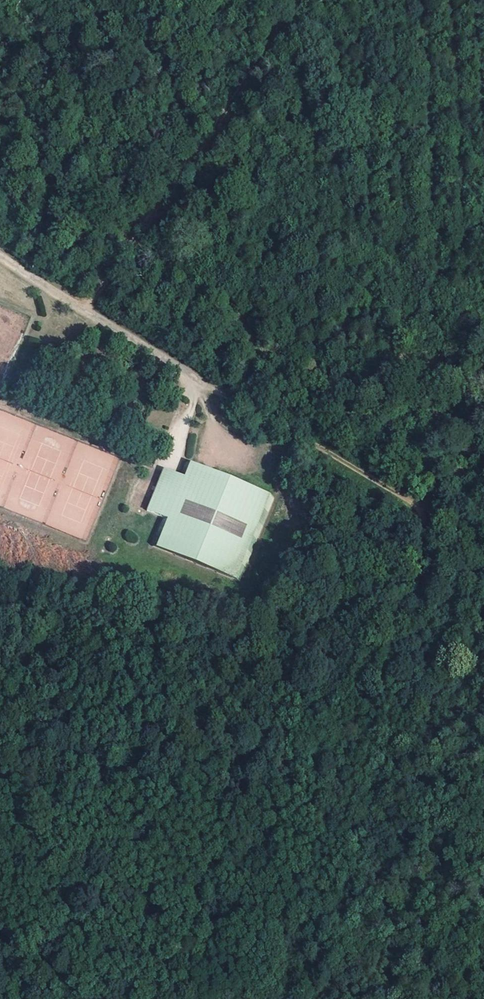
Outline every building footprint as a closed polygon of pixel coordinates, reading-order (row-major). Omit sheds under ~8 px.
[(239,581),(273,494),(187,461),(181,476),(175,489),(163,484),(157,498),(153,497),(147,513),(164,519),(153,548),(239,581)] [(181,476),(164,470),(153,497),(157,498),(163,484),(175,489),(181,476)]
